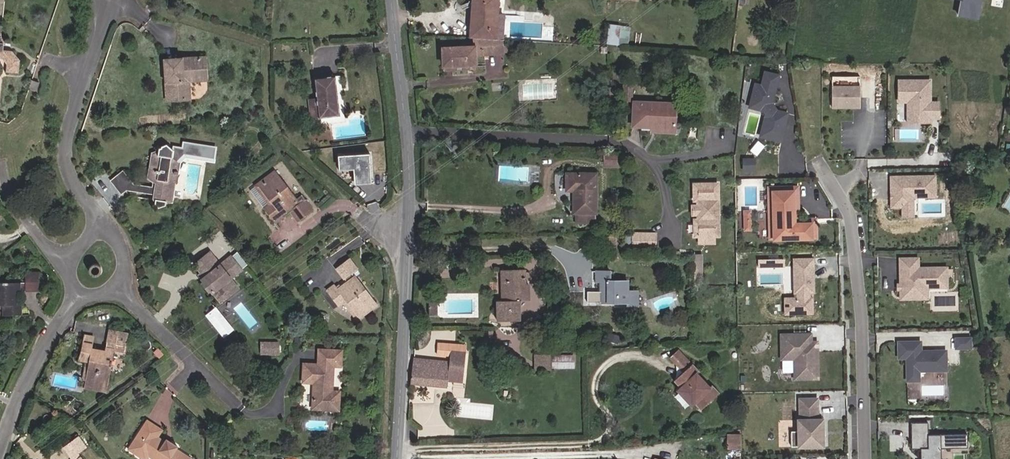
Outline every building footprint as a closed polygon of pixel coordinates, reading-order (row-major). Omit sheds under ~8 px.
[(470,39),(472,39),(496,41),(498,15),(499,0),(472,0),(470,39)] [(955,15),(979,19),(982,0),(957,0),(955,15)] [(505,16),(498,15),(496,41),(503,41),(505,16)] [(2,58),(8,66),(9,72),(21,73),(22,60),(12,50),(4,49),(4,35),(2,35),(2,26),(0,26),(0,58),(2,58)] [(620,27),(610,26),(608,44),(618,45),(620,27)] [(413,37),(403,36),(404,46),(414,47),(413,37)] [(472,47),(440,49),(442,70),(443,70),(475,68),(477,68),(476,59),(504,56),(503,41),(496,41),(472,39),(472,47)] [(169,100),(184,99),(182,75),(205,72),(202,55),(164,58),(169,100)] [(205,79),(205,72),(182,75),(184,99),(191,99),(189,80),(205,79)] [(774,90),(777,76),(764,73),(761,87),(774,90)] [(42,82),(33,80),(30,89),(39,91),(42,82)] [(336,82),(339,120),(343,120),(345,120),(341,81),(336,82)] [(339,120),(336,82),(315,84),(317,104),(318,121),(319,123),(339,120)] [(928,104),(928,82),(897,82),(897,103),(906,103),(906,123),(928,123),(928,119),(936,119),(936,104),(928,104)] [(636,85),(628,85),(628,100),(636,100),(636,85)] [(781,142),(787,114),(772,111),(770,107),(774,90),(761,87),(754,85),(751,102),(760,104),(758,110),(764,112),(766,114),(761,137),(781,142)] [(857,88),(829,88),(829,110),(857,110),(857,88)] [(758,110),(760,104),(751,102),(749,108),(758,110)] [(666,132),(669,105),(640,103),(638,126),(656,127),(656,131),(666,132)] [(318,121),(317,104),(309,105),(311,121),(318,121)] [(679,105),(669,105),(666,132),(676,132),(679,105)] [(156,159),(149,160),(145,182),(148,183),(148,185),(155,187),(155,193),(154,200),(153,207),(159,212),(166,210),(166,207),(171,208),(177,168),(171,164),(171,156),(164,150),(159,152),(159,153),(156,154),(156,159)] [(616,150),(602,151),(602,164),(616,163),(616,150)] [(372,187),(370,157),(338,159),(339,174),(354,173),(354,185),(362,184),(362,188),(372,187)] [(757,175),(757,164),(746,164),(746,175),(757,175)] [(267,203),(263,208),(279,227),(285,222),(281,216),(293,207),(306,223),(319,213),(309,199),(302,203),(277,171),(255,187),(267,203)] [(593,172),(563,174),(564,189),(570,189),(571,210),(573,210),(592,209),(595,209),(593,172)] [(131,189),(121,176),(108,186),(119,200),(124,196),(154,200),(155,193),(131,189)] [(932,179),(887,180),(888,198),(890,199),(890,202),(888,203),(888,211),(899,211),(910,210),(910,201),(932,200),(932,179)] [(720,186),(697,186),(697,203),(700,203),(700,210),(700,219),(700,222),(696,222),(696,238),(700,238),(715,238),(719,238),(720,186)] [(267,203),(255,187),(250,192),(263,208),(267,203)] [(815,244),(815,223),(798,224),(797,191),(770,192),(771,196),(793,195),(793,228),(811,228),(811,244),(815,244)] [(811,244),(811,228),(793,228),(793,195),(771,196),(772,245),(811,244)] [(592,209),(573,210),(573,221),(592,220),(592,209)] [(910,220),(910,210),(899,211),(899,221),(910,220)] [(658,231),(634,229),(633,241),(657,243),(658,231)] [(357,320),(377,303),(351,272),(358,265),(348,253),(335,264),(348,279),(338,288),(333,282),(324,291),(341,311),(345,307),(357,320)] [(211,256),(200,264),(199,269),(204,276),(203,282),(220,305),(237,292),(230,282),(242,274),(232,260),(221,269),(211,256)] [(759,257),(758,266),(786,267),(787,258),(759,257)] [(914,270),(914,262),(895,262),(896,270),(914,270)] [(811,319),(810,302),(805,302),(805,298),(812,297),(811,263),(791,264),(792,298),(795,298),(795,303),(782,303),(783,319),(811,319)] [(914,270),(896,270),(896,300),(919,300),(918,292),(923,292),(943,291),(943,271),(914,272),(914,270)] [(521,289),(527,288),(528,283),(530,282),(532,280),(532,278),(531,277),(529,276),(529,272),(503,271),(501,300),(496,301),(495,322),(520,322),(521,302),(521,289)] [(600,285),(601,306),(627,305),(627,293),(627,284),(609,283),(608,272),(595,274),(594,285),(600,285)] [(778,273),(777,282),(784,283),(785,274),(778,273)] [(37,276),(21,276),(21,283),(0,283),(0,318),(20,319),(20,304),(13,304),(14,295),(36,296),(37,276)] [(530,288),(527,288),(521,289),(521,302),(530,303),(530,288)] [(924,303),(923,292),(918,292),(919,300),(896,300),(896,304),(924,303)] [(638,293),(627,293),(627,305),(627,307),(638,307),(638,293)] [(438,313),(437,299),(429,300),(430,314),(438,313)] [(214,311),(205,318),(221,338),(230,331),(214,311)] [(124,342),(126,327),(104,326),(102,347),(90,346),(91,337),(77,336),(74,363),(80,364),(79,379),(107,381),(111,342),(124,342)] [(537,330),(536,341),(552,341),(552,330),(537,330)] [(817,384),(816,354),(810,354),(810,348),(810,340),(780,340),(780,365),(793,365),(794,385),(817,384)] [(968,352),(968,343),(954,343),(954,352),(968,352)] [(279,345),(262,345),(262,355),(279,356),(279,345)] [(944,375),(944,355),(919,356),(918,346),(896,347),(897,363),(905,363),(905,386),(917,385),(917,376),(944,375)] [(317,350),(316,365),(332,365),(332,367),(339,367),(340,351),(317,350)] [(448,350),(448,361),(412,359),(411,371),(410,384),(446,386),(447,380),(447,371),(462,372),(463,351),(448,350)] [(671,358),(684,371),(692,364),(678,350),(671,358)] [(550,367),(550,353),(536,353),(536,367),(550,367)] [(676,378),(684,386),(679,390),(690,403),(694,399),(702,409),(722,392),(714,384),(710,387),(698,373),(702,370),(695,362),(692,364),(684,371),(676,378)] [(316,365),(302,364),(301,383),(312,384),(311,410),(337,411),(338,392),(331,392),(332,367),(332,365),(316,365)] [(447,380),(462,380),(462,372),(447,371),(447,380)] [(823,452),(822,425),(817,425),(817,404),(799,405),(800,426),(798,426),(798,437),(791,437),(791,453),(823,452)] [(146,419),(127,447),(144,458),(145,458),(148,455),(154,458),(188,458),(189,457),(174,446),(175,445),(164,438),(162,441),(155,436),(160,428),(146,419)] [(966,439),(927,440),(926,427),(909,428),(910,454),(919,454),(919,458),(940,458),(940,453),(966,452),(966,439)] [(76,451),(83,447),(74,435),(61,445),(71,458),(82,458),(76,451)] [(738,435),(727,435),(727,448),(739,448),(738,435)]
